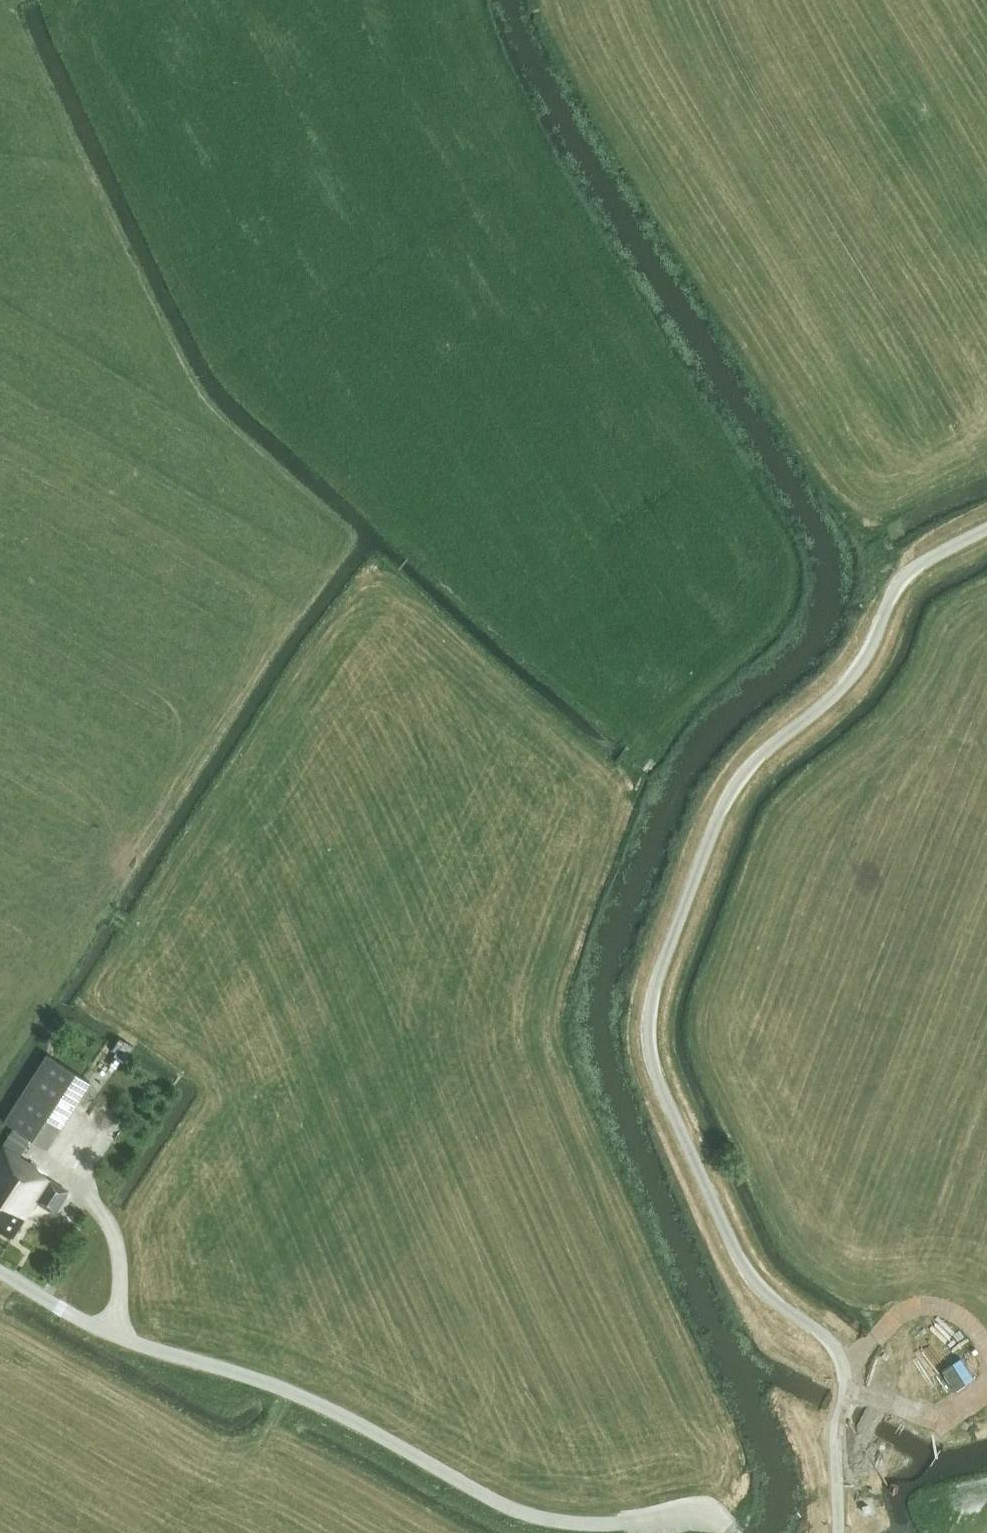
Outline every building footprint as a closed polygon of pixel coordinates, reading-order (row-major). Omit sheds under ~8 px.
[(89,1080),(46,1053),(4,1119),(46,1146),(89,1080)] [(68,1191),(36,1169),(37,1167),(4,1145),(0,1150),(0,1229),(12,1237),(36,1200),(54,1212),(68,1191)]
